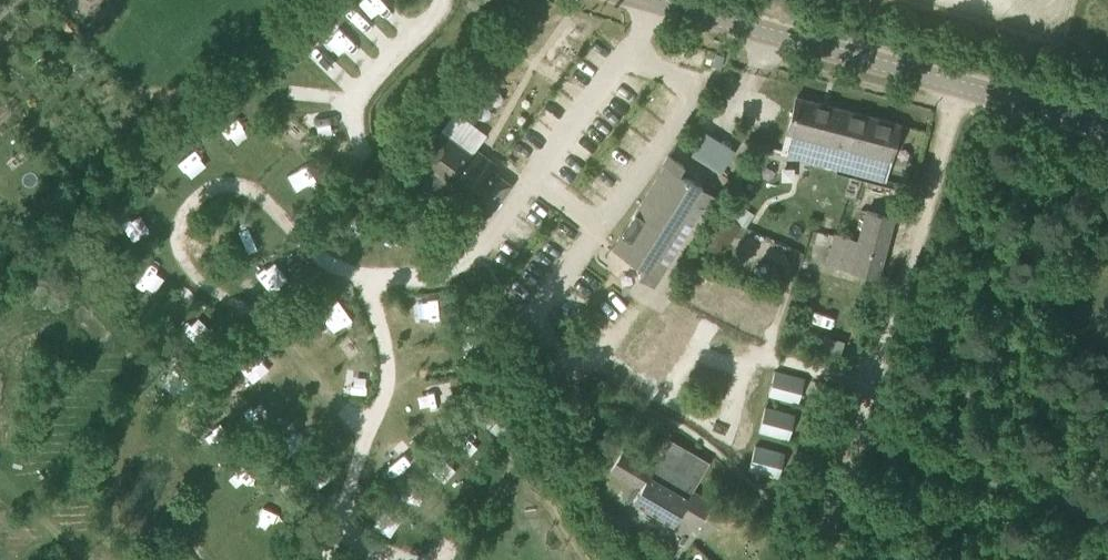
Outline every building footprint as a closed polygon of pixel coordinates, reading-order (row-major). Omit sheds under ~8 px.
[(788,133),(783,152),(803,157),(806,146),(812,147),(809,159),(883,178),(898,125),(797,98),(788,133)] [(441,128),(472,153),(488,133),(456,108),(441,128)] [(439,132),(402,181),(434,206),(446,190),(463,203),(468,197),(490,213),(510,186),(489,170),(494,164),(484,157),(475,150),(471,156),(439,132)] [(637,274),(654,285),(669,262),(664,259),(699,204),(706,209),(714,196),(678,173),(683,165),(668,155),(610,246),(642,266),(637,274)] [(84,174),(77,180),(83,188),(91,181),(84,174)] [(713,240),(724,245),(735,223),(743,227),(751,210),(731,201),(713,240)] [(825,263),(876,276),(878,277),(894,216),(864,208),(857,237),(834,231),(825,263)] [(796,329),(791,340),(801,344),(806,333),(796,329)] [(768,395),(793,401),(800,378),(774,371),(768,395)] [(493,391),(455,433),(486,461),(524,419),(493,391)] [(758,431),(784,438),(790,414),(764,407),(758,431)] [(623,448),(609,472),(638,489),(631,501),(673,524),(677,517),(696,527),(712,499),(694,489),(710,462),(668,438),(653,465),(623,448)] [(433,459),(453,476),(469,458),(449,440),(433,459)] [(748,469),(773,476),(780,452),(754,446),(748,469)] [(382,515),(402,533),(419,514),(399,496),(382,515)] [(371,559),(382,559),(391,543),(368,531),(356,552),(371,559)]
